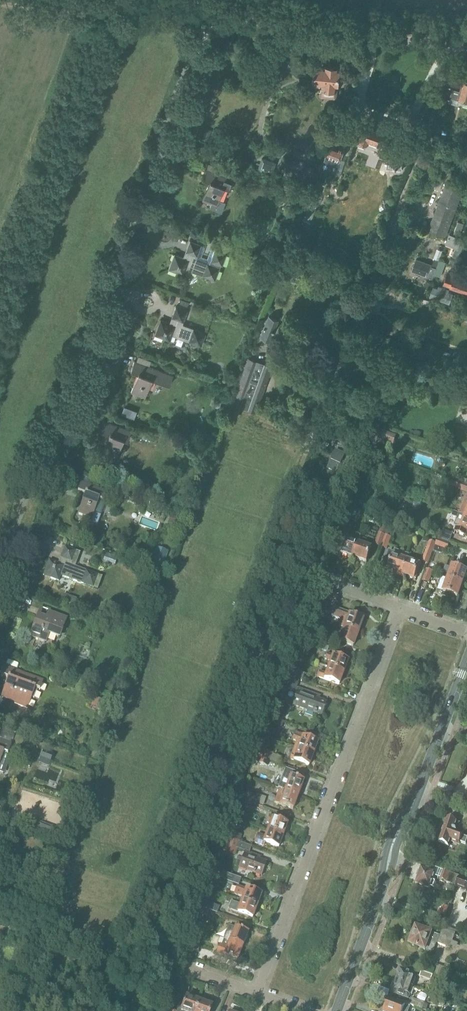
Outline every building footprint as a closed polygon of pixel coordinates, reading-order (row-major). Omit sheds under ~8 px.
[(314,71),(313,76),(315,76),(314,82),(325,83),(324,88),(323,88),(323,96),(336,97),(336,89),(336,84),(338,84),(339,78),(339,75),(340,69),(338,68),(338,66),(326,65),(326,67),(316,66),(315,72),(314,71)] [(449,102),(457,105),(462,103),(466,104),(466,81),(463,80),(461,87),(460,90),(453,88),(451,97),(449,102)] [(363,120),(357,137),(359,138),(357,144),(358,144),(366,147),(369,139),(385,144),(390,131),(374,125),(375,122),(367,119),(365,118),(364,121),(363,120)] [(390,165),(394,166),(394,168),(403,169),(403,166),(405,142),(399,141),(399,134),(390,132),(390,131),(385,144),(384,150),(391,151),(390,165)] [(333,137),(324,160),(339,165),(347,142),(333,137)] [(259,169),(271,173),(275,162),(262,158),(259,169)] [(288,159),(283,175),(310,184),(316,168),(306,165),(306,163),(300,161),(299,162),(288,159)] [(206,169),(202,178),(210,181),(203,199),(212,202),(210,207),(221,211),(225,201),(220,199),(224,186),(230,189),(234,179),(228,177),(230,172),(228,172),(229,171),(208,163),(206,169)] [(429,229),(444,235),(462,188),(447,182),(429,229)] [(459,219),(454,232),(460,234),(465,222),(459,219)] [(453,256),(464,259),(466,250),(466,243),(458,240),(459,236),(449,233),(446,243),(456,247),(453,256)] [(169,268),(184,274),(186,269),(216,279),(221,265),(223,265),(227,253),(215,249),(210,263),(197,258),(202,244),(190,240),(184,257),(175,253),(169,268)] [(449,262),(459,266),(461,260),(451,256),(449,262)] [(416,258),(412,271),(433,278),(434,274),(434,273),(436,267),(432,266),(432,264),(416,258)] [(446,262),(439,259),(436,267),(434,273),(434,274),(441,276),(446,262)] [(466,291),(466,277),(448,271),(444,283),(466,291)] [(430,295),(450,302),(454,291),(433,285),(430,295)] [(161,319),(155,334),(170,340),(172,334),(201,345),(206,333),(183,324),(188,310),(176,305),(170,323),(161,319)] [(261,336),(270,339),(278,320),(269,316),(261,336)] [(246,356),(233,392),(236,393),(239,394),(245,396),(251,398),(259,402),(272,367),(249,358),(249,357),(246,356)] [(131,370),(138,372),(131,391),(146,396),(152,378),(169,384),(173,375),(135,360),(131,370)] [(233,392),(226,411),(229,412),(231,407),(241,411),(243,406),(256,411),(259,402),(251,398),(245,396),(239,394),(236,393),(233,392)] [(97,417),(93,427),(109,433),(102,452),(116,457),(123,439),(128,440),(131,430),(97,417)] [(336,472),(344,455),(335,450),(327,468),(336,472)] [(81,482),(77,492),(85,495),(78,514),(87,517),(85,522),(97,526),(100,515),(95,513),(99,500),(103,502),(107,491),(81,482)] [(466,492),(466,485),(460,483),(458,489),(466,492)] [(453,516),(458,518),(455,526),(457,526),(455,531),(465,535),(466,531),(466,516),(460,514),(455,512),(453,516)] [(346,521),(345,521),(341,533),(347,535),(351,523),(350,523),(351,521),(347,519),(346,521)] [(346,539),(341,553),(354,557),(359,543),(361,538),(361,536),(348,532),(347,535),(346,539)] [(381,547),(385,535),(379,533),(375,545),(381,547)] [(386,549),(390,537),(385,535),(381,547),(386,549)] [(361,538),(359,543),(354,557),(366,562),(371,548),(365,545),(367,540),(361,538)] [(436,546),(447,550),(449,543),(438,539),(436,546)] [(430,541),(426,550),(422,562),(428,564),(435,543),(430,541)] [(44,575),(59,581),(61,575),(93,587),(98,575),(71,565),(76,551),(65,547),(58,564),(49,560),(44,575)] [(389,550),(383,568),(387,570),(387,571),(397,574),(397,573),(401,574),(407,557),(394,549),(394,552),(389,550)] [(107,552),(103,561),(109,563),(113,555),(107,552)] [(407,557),(401,574),(415,579),(420,565),(421,562),(419,561),(412,559),(407,557)] [(466,570),(450,565),(446,578),(448,579),(462,584),(466,570)] [(428,583),(432,572),(427,570),(423,581),(428,583)] [(462,584),(448,579),(443,592),(457,597),(462,584)] [(338,597),(320,590),(317,597),(336,603),(338,597)] [(333,610),(331,616),(341,619),(339,626),(344,628),(357,633),(362,620),(350,615),(351,613),(335,607),(334,610),(333,610)] [(51,620),(38,615),(31,636),(46,641),(49,634),(59,638),(67,618),(53,613),(51,620)] [(339,641),(353,646),(357,633),(344,628),(339,641)] [(319,641),(333,646),(335,640),(322,635),(319,641)] [(300,642),(311,646),(313,640),(302,636),(300,642)] [(325,659),(330,661),(328,667),(343,673),(347,661),(327,653),(325,659)] [(252,679),(261,682),(267,665),(257,662),(252,679)] [(43,681),(30,676),(5,666),(1,675),(8,678),(1,696),(15,701),(14,702),(27,708),(31,697),(34,698),(37,689),(39,690),(43,681)] [(320,672),(318,677),(320,678),(338,684),(343,673),(328,667),(325,674),(322,673),(320,672)] [(288,674),(299,678),(301,673),(290,669),(288,674)] [(284,687),(280,697),(285,698),(288,689),(297,692),(293,704),(321,715),(326,702),(317,699),(318,696),(296,688),(299,680),(288,676),(284,687)] [(92,705),(102,709),(105,701),(95,697),(92,705)] [(270,724),(281,728),(283,722),(273,718),(270,724)] [(293,740),(297,741),(295,748),(313,754),(317,743),(306,739),(307,736),(295,732),(293,740)] [(4,753),(8,755),(12,744),(0,740),(0,763),(4,753)] [(292,754),(293,754),(291,759),(308,766),(313,754),(295,748),(294,747),(292,754)] [(272,754),(261,750),(259,756),(269,760),(272,754)] [(257,762),(267,766),(269,760),(259,756),(257,762)] [(285,768),(278,788),(279,788),(283,789),(297,795),(300,788),(301,789),(303,783),(302,783),(303,781),(301,780),(303,775),(302,774),(285,768)] [(274,802),(280,804),(280,805),(292,809),(293,807),(294,808),(296,802),(295,802),(297,795),(279,788),(274,802)] [(255,797),(245,794),(243,799),(253,803),(255,797)] [(241,805),(251,809),(253,803),(243,799),(241,805)] [(267,822),(270,824),(267,830),(282,836),(287,824),(283,823),(284,821),(269,815),(267,822)] [(447,818),(438,842),(448,846),(450,841),(459,844),(460,842),(465,844),(466,840),(466,838),(461,836),(464,829),(459,827),(460,823),(447,818)] [(265,837),(257,834),(254,842),(264,846),(265,842),(278,847),(282,836),(267,830),(265,837)] [(241,836),(231,832),(228,838),(239,842),(241,836)] [(226,843),(237,847),(239,842),(228,838),(226,843)] [(259,856),(245,851),(239,867),(262,875),(266,863),(258,860),(259,856)] [(416,883),(429,887),(430,886),(432,887),(434,883),(431,882),(434,873),(421,868),(416,883)] [(214,876),(225,880),(227,874),(217,870),(214,876)] [(439,879),(453,884),(456,875),(443,870),(439,879)] [(455,887),(466,890),(466,888),(466,879),(459,876),(458,878),(455,887)] [(234,894),(243,897),(241,901),(256,906),(261,894),(237,886),(234,894)] [(240,904),(231,901),(228,909),(252,918),(256,906),(241,901),(240,904)] [(203,907),(213,911),(215,906),(205,902),(203,907)] [(213,913),(202,909),(200,914),(211,918),(213,913)] [(235,927),(229,925),(224,939),(242,946),(244,939),(246,939),(248,934),(247,934),(247,932),(235,927)] [(441,936),(416,927),(410,945),(433,953),(436,943),(450,948),(455,934),(443,930),(441,936)] [(220,943),(216,952),(236,960),(237,958),(238,959),(241,953),(239,953),(242,946),(224,939),(222,944),(220,943)] [(187,948),(198,952),(200,947),(189,943),(187,948)] [(398,974),(397,974),(394,981),(413,987),(416,979),(414,978),(415,974),(400,969),(398,974)] [(419,977),(431,981),(433,975),(421,971),(419,977)] [(393,988),(391,993),(408,999),(413,987),(394,981),(392,987),(393,988)] [(199,1001),(187,997),(183,1005),(180,1004),(177,1010),(196,1010),(199,1001)] [(384,1010),(409,1010),(410,1007),(388,999),(388,1000),(386,1001),(385,1004),(386,1006),(384,1010)] [(422,1009),(424,1004),(411,999),(408,1005),(422,1009)] [(196,1010),(212,1010),(214,1008),(212,1007),(212,1006),(199,1001),(196,1010)] [(117,1010),(129,1010),(131,1006),(120,1002),(117,1010)]
